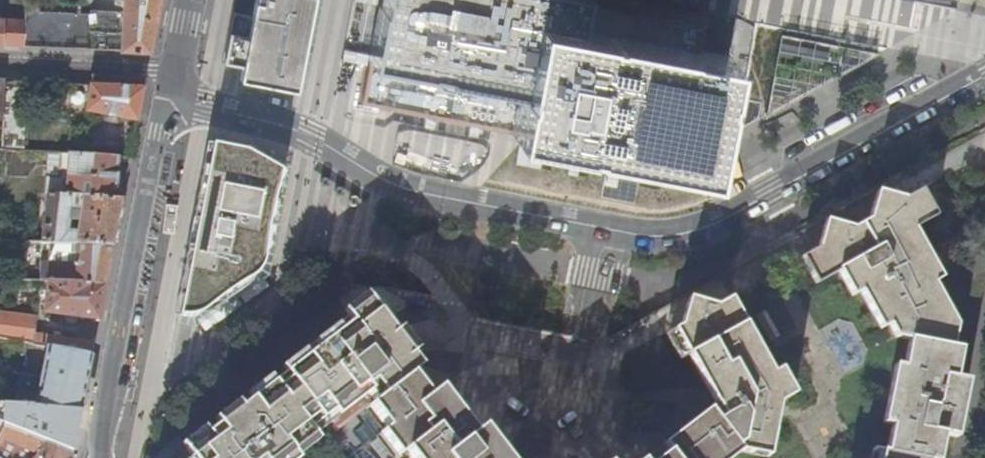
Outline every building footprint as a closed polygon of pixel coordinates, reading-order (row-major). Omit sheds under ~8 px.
[(108,13),(107,13),(90,14),(28,10),(26,20),(23,45),(151,51),(157,20),(161,0),(125,0),(123,14),(108,13)] [(224,61),(243,65),(240,78),(297,89),(315,0),(255,0),(252,15),(233,11),(224,61)] [(510,134),(706,173),(728,59),(736,23),(615,0),(383,0),(371,60),(415,67),(408,114),(510,134)] [(23,45),(26,20),(0,18),(0,44),(23,45)] [(779,38),(766,120),(801,99),(877,55),(779,38)] [(23,151),(27,82),(5,81),(3,121),(2,149),(23,151)] [(86,111),(137,121),(143,88),(91,85),(86,111)] [(208,147),(172,316),(193,320),(260,273),(280,160),(208,147)] [(115,197),(119,158),(80,155),(74,155),(51,153),(48,183),(46,183),(45,193),(48,193),(115,197)] [(883,327),(890,323),(897,335),(909,337),(904,363),(896,362),(884,420),(892,422),(886,449),(874,446),(872,457),(930,457),(931,457),(936,457),(939,457),(944,432),(958,434),(969,378),(956,375),(962,347),(954,345),(958,324),(935,282),(944,277),(916,228),(937,216),(923,189),(804,255),(818,281),(841,269),(854,294),(862,290),(883,327)] [(122,198),(115,197),(48,193),(42,241),(60,242),(77,243),(113,244),(117,220),(122,198)] [(29,240),(27,280),(47,281),(105,284),(108,267),(113,244),(77,243),(77,256),(76,272),(59,271),(59,255),(60,242),(42,241),(29,240)] [(77,256),(77,243),(60,242),(59,255),(77,256)] [(43,312),(98,319),(105,284),(47,281),(43,312)] [(742,450),(771,455),(780,399),(795,391),(780,366),(773,370),(731,294),(668,330),(682,356),(689,352),(724,415),(718,419),(709,407),(662,443),(667,449),(655,457),(732,457),(742,450)] [(372,300),(363,300),(335,323),(341,331),(331,339),(324,331),(302,348),(306,355),(240,405),(245,413),(237,419),(232,411),(219,421),(225,428),(214,437),(209,429),(195,439),(195,440),(187,447),(193,454),(187,457),(295,457),(300,454),(295,447),(316,430),(312,425),(323,416),(328,424),(349,408),(371,392),(375,398),(377,401),(412,373),(420,384),(423,386),(411,370),(421,363),(420,362),(421,359),(415,352),(412,352),(410,349),(412,346),(403,335),(399,335),(372,300)] [(34,332),(36,317),(0,311),(0,336),(5,337),(27,341),(33,343),(34,332)] [(335,323),(324,331),(331,339),(341,331),(335,323)] [(94,342),(34,332),(33,343),(38,344),(91,355),(94,342)] [(2,351),(11,353),(24,356),(27,341),(5,337),(2,351)] [(16,400),(15,403),(34,405),(81,408),(87,379),(91,355),(38,344),(33,343),(27,341),(24,356),(23,364),(40,368),(45,366),(42,378),(22,374),(19,390),(10,388),(7,399),(16,400)] [(10,361),(23,364),(24,356),(11,353),(10,361)] [(440,387),(434,391),(432,390),(428,393),(423,386),(420,384),(412,373),(377,401),(369,407),(386,429),(379,435),(396,457),(395,457),(507,457),(482,425),(474,430),(440,387)] [(367,405),(369,407),(377,401),(375,398),(371,392),(349,408),(356,413),(367,405)] [(11,419),(10,426),(73,452),(76,432),(81,408),(34,405),(32,420),(19,419),(18,421),(11,419)] [(240,405),(232,411),(237,419),(245,413),(240,405)] [(334,431),(356,413),(349,408),(328,424),(334,431)] [(225,428),(219,421),(209,429),(214,437),(225,428)] [(73,452),(10,426),(4,424),(0,432),(0,438),(37,453),(33,457),(71,457),(73,452)]
